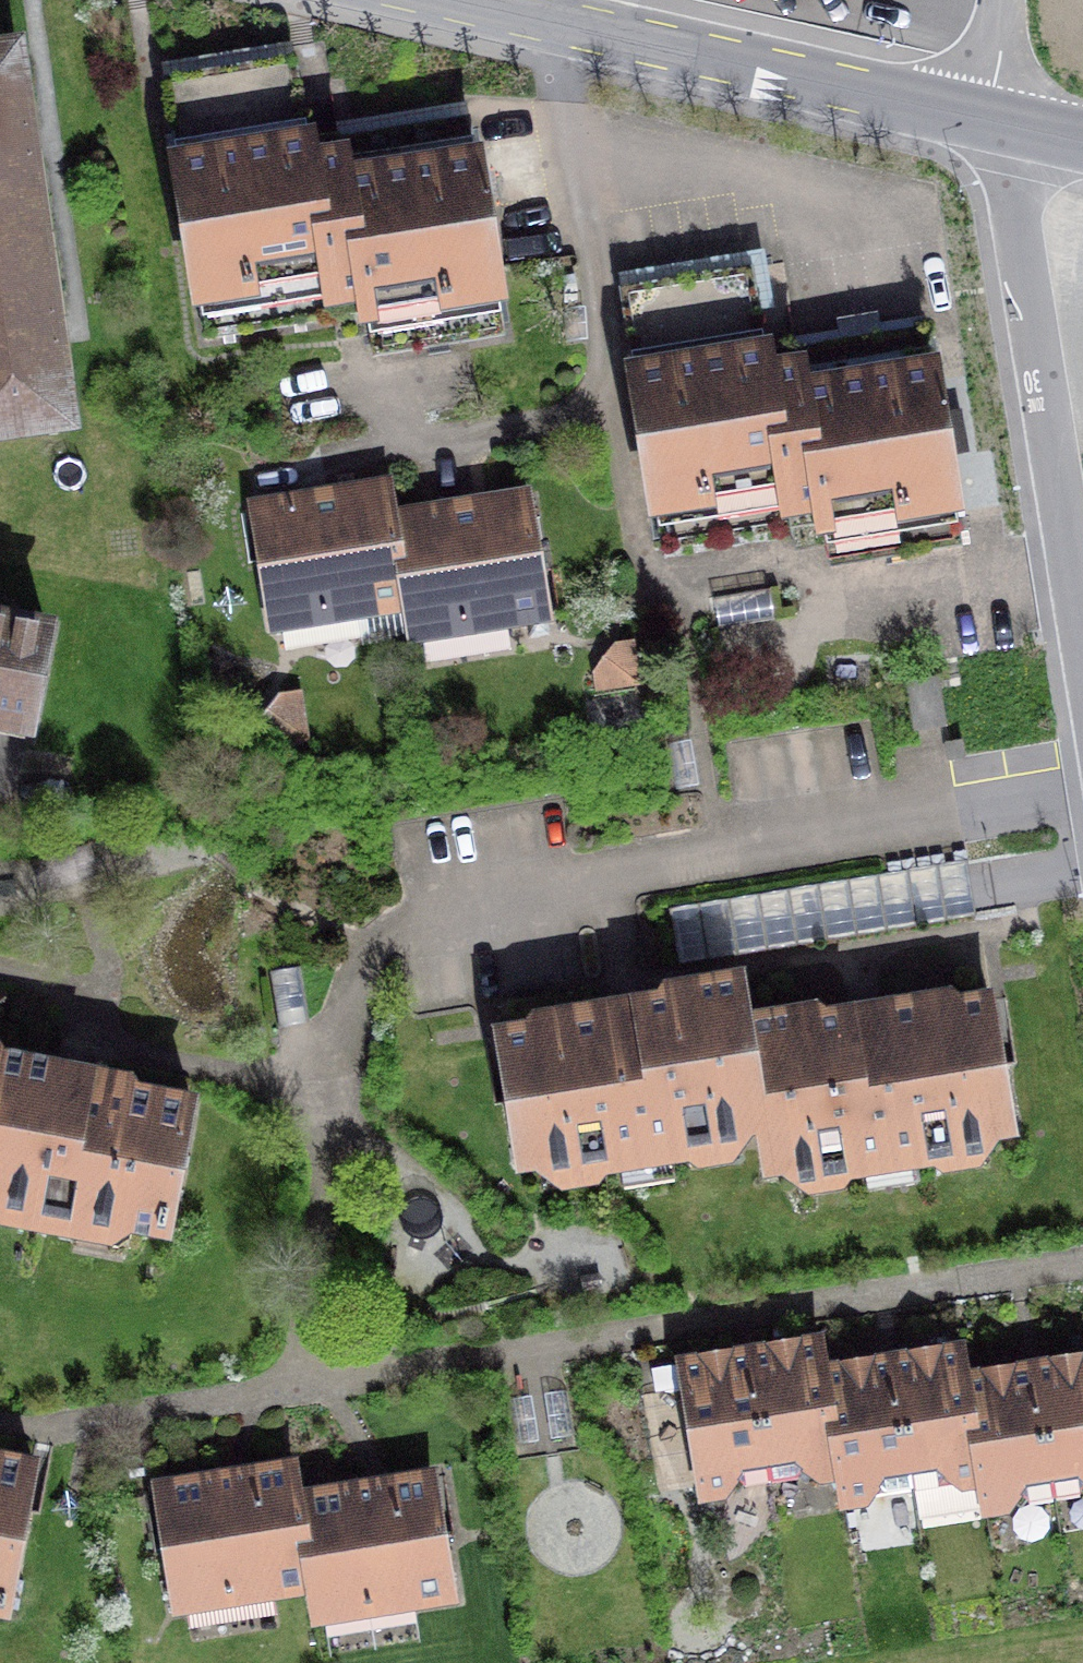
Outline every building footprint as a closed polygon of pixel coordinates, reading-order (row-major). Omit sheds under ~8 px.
[(69,425),(16,49),(0,51),(0,435),(69,425)] [(163,78),(205,339),(365,313),(339,151),(310,155),(294,57),(163,78)] [(468,117),(337,139),(339,151),(365,313),(372,356),(503,335),(468,117)] [(620,289),(662,549),(823,523),(796,360),(767,365),(752,267),(620,289)] [(926,327),(794,349),(796,360),(823,523),(830,566),(961,545),(926,327)] [(253,510),(271,624),(405,602),(392,521),(387,489),(253,510)] [(546,612),(527,499),(392,521),(405,602),(411,634),(546,612)] [(27,729),(47,630),(0,621),(0,724),(27,729)] [(593,673),(595,688),(637,682),(631,641),(616,643),(593,673)] [(258,725),(261,742),(304,736),(298,694),(280,696),(258,725)] [(686,1138),(760,1126),(762,1125),(745,1022),(747,1022),(740,978),(664,991),(666,999),(634,1004),(637,1020),(607,1025),(605,1009),(534,1021),(535,1029),(498,1035),(520,1165),(601,1152),(603,1167),(688,1153),(686,1138)] [(745,1022),(762,1125),(760,1126),(767,1169),(846,1156),(848,1171),(933,1158),(930,1142),(1011,1129),(990,999),(953,1005),(952,997),(881,1008),(883,1024),(854,1028),(851,1013),(820,1018),(818,1010),(747,1022),(745,1022)] [(36,1197),(31,1223),(76,1231),(79,1215),(167,1232),(192,1103),(128,1091),(130,1083),(86,1074),(83,1089),(54,1084),(57,1069),(0,1058),(0,1190),(36,1197)] [(751,1356),(771,1480),(839,1469),(825,1375),(820,1345),(751,1356)] [(893,1364),(913,1487),(980,1477),(966,1382),(962,1352),(893,1364)] [(681,1368),(702,1492),(771,1480),(751,1356),(681,1368)] [(1034,1371),(1054,1495),(1082,1490),(1082,1363),(1034,1371)] [(839,1469),(844,1499),(913,1487),(893,1364),(825,1375),(839,1469)] [(980,1477),(985,1507),(1054,1495),(1034,1371),(966,1382),(980,1477)] [(6,1611),(33,1466),(0,1459),(0,1610),(6,1611)] [(157,1492),(175,1605),(309,1583),(298,1502),(293,1469),(157,1492)] [(450,1593),(432,1480),(298,1502),(309,1583),(314,1616),(450,1593)]
